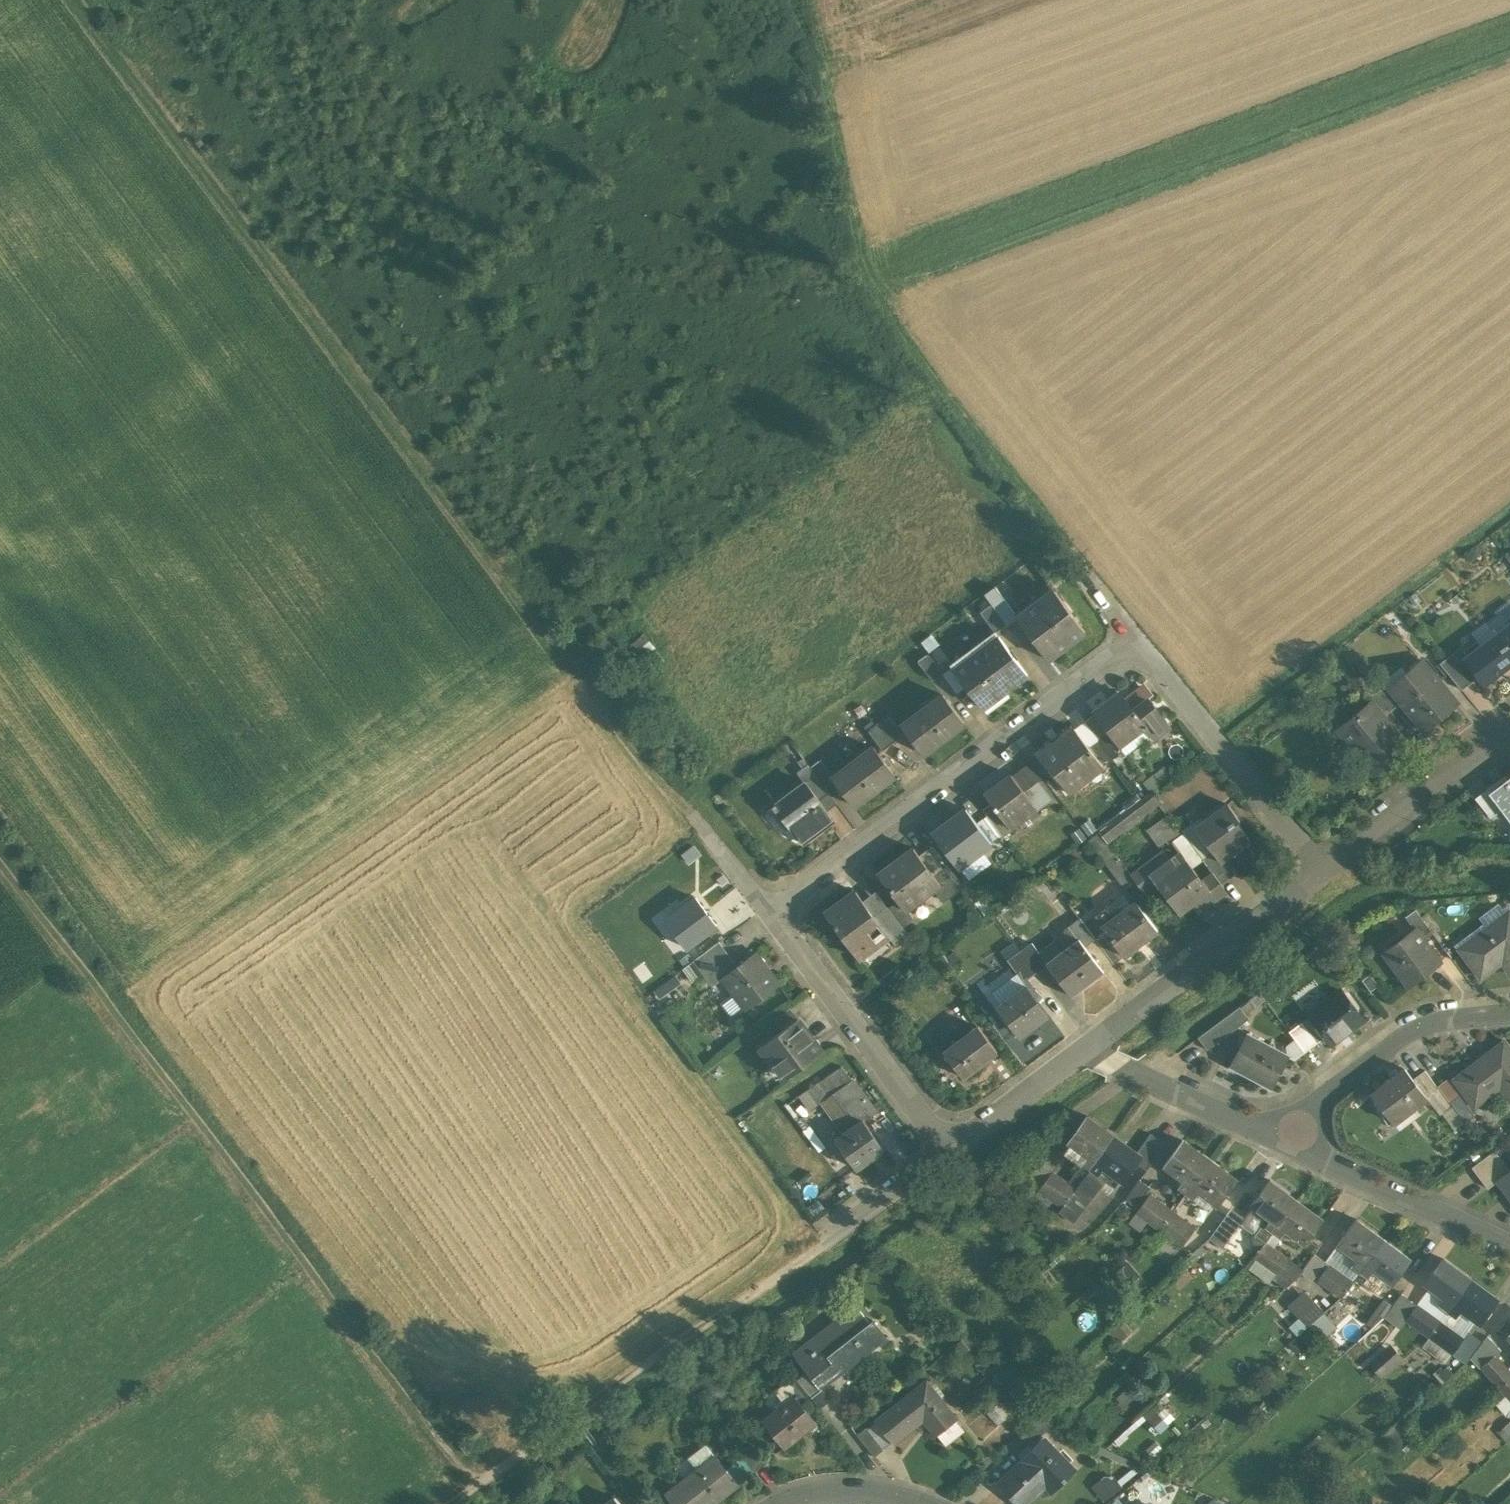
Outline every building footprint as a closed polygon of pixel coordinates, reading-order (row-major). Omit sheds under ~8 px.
[(1020,617),(996,587),(985,595),(992,605),(1007,625),(1019,618),(1020,617)] [(1086,631),(1055,590),(1054,591),(1057,596),(1044,606),(1040,601),(1020,617),(1019,618),(1050,659),(1086,631)] [(1484,623),(1494,635),(1509,623),(1509,601),(1495,612),(1499,617),(1488,625),(1485,622),(1484,623)] [(1007,625),(992,605),(980,613),(996,634),(1007,625)] [(1471,633),(1481,646),(1494,635),(1484,623),(1471,633)] [(1494,635),(1509,654),(1509,623),(1494,635)] [(1494,635),(1481,646),(1464,658),(1484,686),(1509,666),(1509,654),(1494,635)] [(999,637),(955,670),(967,686),(983,709),(1028,675),(999,637)] [(1474,680),(1453,654),(1441,664),(1462,690),(1474,680)] [(942,674),(928,656),(918,663),(932,682),(942,674)] [(1455,703),(1422,662),(1391,687),(1391,688),(1401,701),(1421,726),(1435,714),(1438,717),(1455,703)] [(955,670),(953,668),(943,675),(957,693),(967,686),(955,670)] [(1401,701),(1391,688),(1391,687),(1387,681),(1376,690),(1378,691),(1392,709),(1401,701)] [(1392,709),(1378,691),(1368,700),(1371,704),(1382,717),(1392,709)] [(1122,693),(1110,702),(1110,703),(1096,714),(1110,733),(1120,746),(1145,726),(1146,726),(1134,711),(1122,693)] [(943,696),(903,726),(924,754),(964,724),(943,696)] [(1170,728),(1149,700),(1134,711),(1146,726),(1145,726),(1155,739),(1170,728)] [(1382,717),(1371,704),(1339,730),(1374,772),(1405,746),(1382,717)] [(1096,714),(1085,722),(1100,741),(1110,733),(1096,714)] [(903,737),(888,718),(879,725),(893,744),(903,737)] [(1090,749),(1100,741),(1085,722),(1075,730),(1090,749)] [(893,744),(879,725),(869,732),(884,751),(893,744)] [(1075,730),(1075,729),(1041,753),(1069,792),(1103,767),(1090,749),(1075,730)] [(1120,746),(1110,733),(1100,741),(1114,759),(1124,751),(1120,746)] [(1114,759),(1100,741),(1090,749),(1103,767),(1114,759)] [(895,775),(875,747),(834,778),(833,778),(835,781),(854,806),(895,775)] [(834,778),(821,761),(811,768),(815,774),(826,787),(835,781),(833,778),(834,778)] [(1031,761),(1012,775),(1025,792),(1039,781),(1043,778),(1031,761)] [(802,775),(806,781),(815,774),(811,768),(802,775)] [(826,787),(815,774),(806,781),(820,800),(830,793),(826,787)] [(1025,792),(1012,775),(986,795),(1008,823),(1032,805),(1034,804),(1025,792)] [(1497,788),(1493,784),(1486,788),(1500,807),(1509,819),(1509,778),(1497,788)] [(806,781),(773,806),(776,811),(777,811),(801,844),(834,819),(820,800),(806,781)] [(1053,801),(1039,781),(1025,792),(1034,804),(1032,805),(1037,812),(1053,801)] [(1486,788),(1475,797),(1489,816),(1500,807),(1486,788)] [(1163,805),(1153,792),(1141,802),(1150,815),(1163,805)] [(1150,815),(1141,802),(1116,820),(1120,825),(1116,827),(1113,823),(1100,833),(1109,846),(1150,815)] [(1240,821),(1229,805),(1196,829),(1212,851),(1217,857),(1220,862),(1222,861),(1250,840),(1238,823),(1240,821)] [(977,824),(967,809),(933,834),(959,868),(992,843),(991,842),(977,824)] [(1185,834),(1171,815),(1159,824),(1170,838),(1173,843),(1185,834)] [(1001,835),(987,817),(977,824),(991,842),(1001,835)] [(1170,838),(1159,824),(1151,830),(1162,844),(1170,838)] [(1187,837),(1203,858),(1212,851),(1196,829),(1187,837)] [(1109,846),(1100,833),(1090,840),(1126,889),(1136,881),(1130,874),(1109,846)] [(1185,859),(1192,868),(1204,859),(1203,858),(1187,837),(1176,846),(1185,859)] [(919,856),(914,849),(878,875),(897,901),(904,910),(906,909),(939,885),(940,884),(933,875),(919,856)] [(928,849),(919,856),(934,875),(942,868),(928,849)] [(1162,850),(1130,874),(1136,881),(1149,899),(1162,889),(1150,872),(1168,859),(1162,850)] [(1231,874),(1222,861),(1220,862),(1217,857),(1208,864),(1214,873),(1221,882),(1231,874)] [(1185,859),(1174,867),(1168,859),(1150,872),(1162,889),(1180,913),(1193,904),(1210,891),(1204,882),(1203,882),(1203,881),(1192,868),(1185,859)] [(956,887),(942,868),(934,875),(933,875),(940,884),(939,885),(946,894),(956,887)] [(1204,882),(1210,891),(1193,904),(1200,913),(1228,892),(1221,882),(1214,873),(1203,881),(1203,882),(1204,882)] [(1149,899),(1136,881),(1126,889),(1136,903),(1139,906),(1149,899)] [(863,901),(855,892),(825,915),(858,959),(888,936),(873,916),(863,901)] [(876,892),(863,901),(873,916),(886,906),(876,892)] [(666,921),(687,949),(717,926),(696,898),(666,921)] [(904,910),(897,901),(888,908),(903,927),(913,919),(906,909),(904,910)] [(1136,903),(1123,912),(1119,908),(1111,914),(1106,907),(1093,916),(1105,933),(1124,958),(1138,947),(1137,946),(1157,931),(1139,906),(1136,903)] [(888,908),(886,906),(873,916),(888,936),(891,939),(904,929),(903,927),(888,908)] [(1433,933),(1415,910),(1405,918),(1415,930),(1416,930),(1424,940),(1433,933)] [(1093,916),(1090,912),(1080,920),(1095,940),(1105,933),(1093,916)] [(1509,912),(1459,949),(1481,978),(1502,963),(1509,974),(1509,913),(1509,912)] [(1095,940),(1080,920),(1069,928),(1079,940),(1080,939),(1085,947),(1095,940)] [(1079,940),(1069,928),(1060,935),(1061,936),(1039,952),(1048,963),(1079,940)] [(1415,930),(1386,953),(1409,985),(1440,962),(1424,940),(1416,930),(1415,930)] [(1048,963),(1046,965),(1047,965),(1071,997),(1104,972),(1085,947),(1080,939),(1079,940),(1048,963)] [(1037,972),(1047,965),(1046,965),(1048,963),(1039,952),(1031,941),(1020,950),(1037,972)] [(715,986),(723,980),(740,967),(720,942),(696,961),(715,986)] [(1024,983),(1037,972),(1020,950),(1006,960),(1017,974),(1024,983)] [(740,967),(723,980),(746,1010),(780,984),(757,954),(740,967)] [(1024,983),(1017,974),(986,996),(996,1009),(1000,1006),(1027,987),(1024,983)] [(675,975),(654,992),(660,1000),(681,983),(675,975)] [(1378,986),(1370,975),(1362,981),(1371,992),(1378,986)] [(1027,987),(1000,1006),(1021,1034),(1048,1014),(1027,987)] [(1342,990),(1321,1005),(1324,1009),(1311,1018),(1325,1037),(1330,1043),(1364,1018),(1342,990)] [(1249,1001),(1240,1007),(1246,1015),(1255,1008),(1249,1001)] [(1240,1007),(1198,1038),(1207,1051),(1249,1020),(1246,1015),(1240,1007)] [(1310,1016),(1303,1022),(1318,1042),(1325,1037),(1311,1018),(1310,1016)] [(799,1019),(761,1047),(786,1080),(823,1052),(799,1019)] [(1318,1042),(1303,1022),(1289,1032),(1305,1052),(1318,1042)] [(997,1052),(978,1027),(944,1052),(962,1078),(997,1052)] [(1287,1054),(1248,1034),(1230,1067),(1272,1089),(1289,1056),(1287,1054)] [(1454,1079),(1475,1107),(1509,1081),(1509,1082),(1509,1048),(1504,1040),(1454,1079)] [(843,1069),(823,1082),(833,1095),(839,1091),(853,1082),(843,1069)] [(1405,1069),(1372,1094),(1393,1123),(1394,1122),(1392,1120),(1412,1106),(1413,1108),(1426,1098),(1405,1069)] [(1451,1106),(1424,1071),(1415,1078),(1442,1113),(1451,1106)] [(877,1113),(853,1082),(839,1091),(862,1122),(864,1121),(877,1113)] [(1474,1114),(1459,1094),(1449,1101),(1452,1105),(1465,1122),(1474,1114)] [(807,1109),(811,1117),(814,1115),(822,1132),(832,1128),(820,1103),(807,1109)] [(1451,1106),(1442,1113),(1455,1130),(1465,1122),(1452,1105),(1451,1106)] [(1115,1135),(1089,1117),(1070,1142),(1090,1156),(1085,1162),(1092,1167),(1115,1135)] [(778,1133),(793,1154),(812,1141),(797,1120),(778,1133)] [(862,1122),(836,1142),(857,1171),(886,1150),(864,1121),(862,1122)] [(1165,1144),(1152,1134),(1138,1152),(1142,1155),(1138,1161),(1148,1167),(1165,1144)] [(1138,1152),(1115,1135),(1092,1167),(1099,1172),(1104,1166),(1109,1170),(1124,1181),(1138,1161),(1142,1155),(1138,1152)] [(1210,1161),(1184,1142),(1165,1167),(1185,1181),(1181,1187),(1188,1192),(1210,1161)] [(1472,1168),(1488,1189),(1498,1181),(1498,1180),(1509,1171),(1495,1151),(1472,1168)] [(1043,1165),(1032,1157),(1019,1174),(1030,1182),(1043,1165)] [(1238,1181),(1210,1161),(1188,1192),(1195,1198),(1200,1192),(1220,1207),(1238,1181)] [(1084,1162),(1068,1183),(1076,1189),(1078,1185),(1092,1167),(1085,1162),(1084,1162)] [(1054,1173),(1043,1165),(1030,1182),(1041,1190),(1054,1173)] [(1099,1172),(1092,1167),(1078,1185),(1091,1195),(1109,1170),(1104,1166),(1099,1172)] [(1498,1180),(1498,1181),(1509,1196),(1509,1171),(1498,1180)] [(1068,1183),(1054,1173),(1041,1190),(1041,1191),(1055,1201),(1062,1207),(1076,1189),(1068,1183)] [(1132,1206),(1139,1212),(1152,1195),(1155,1190),(1140,1178),(1125,1198),(1119,1204),(1129,1212),(1132,1206)] [(1296,1200),(1269,1180),(1251,1206),(1253,1207),(1270,1220),(1266,1224),(1263,1222),(1254,1233),(1253,1235),(1263,1245),(1266,1242),(1273,1232),(1278,1225),(1296,1201),(1296,1200)] [(1041,1190),(1030,1182),(1023,1192),(1034,1201),(1041,1191),(1041,1190)] [(1091,1195),(1078,1185),(1076,1189),(1062,1207),(1057,1209),(1068,1216),(1076,1216),(1091,1195)] [(1055,1201),(1041,1191),(1034,1201),(1048,1211),(1055,1201)] [(1174,1211),(1152,1195),(1139,1212),(1138,1213),(1148,1221),(1160,1230),(1174,1211)] [(1296,1201),(1278,1225),(1285,1231),(1304,1245),(1323,1221),(1296,1201)] [(1270,1220),(1253,1207),(1244,1219),(1241,1224),(1254,1233),(1263,1222),(1266,1224),(1270,1220)] [(1244,1219),(1231,1210),(1210,1238),(1223,1248),(1241,1224),(1244,1219)] [(1196,1227),(1174,1211),(1160,1230),(1183,1246),(1196,1227)] [(1140,1232),(1148,1221),(1138,1213),(1130,1225),(1140,1232)] [(1383,1240),(1356,1221),(1338,1245),(1358,1260),(1365,1265),(1383,1240)] [(1285,1231),(1278,1225),(1273,1232),(1280,1237),(1285,1231)] [(1183,1246),(1160,1230),(1151,1238),(1159,1247),(1156,1250),(1174,1270),(1192,1253),(1183,1246)] [(1410,1260),(1383,1240),(1365,1265),(1372,1270),(1391,1284),(1410,1260)] [(1287,1258),(1266,1242),(1263,1245),(1254,1258),(1275,1274),(1287,1258)] [(1324,1263),(1313,1254),(1302,1269),(1301,1271),(1311,1280),(1324,1263)] [(1302,1269),(1287,1258),(1275,1274),(1289,1284),(1296,1277),(1301,1271),(1302,1269)] [(1365,1265),(1358,1260),(1354,1265),(1361,1270),(1365,1265)] [(1471,1280),(1444,1261),(1426,1284),(1430,1287),(1446,1299),(1453,1304),(1471,1280)] [(1139,1276),(1128,1263),(1111,1277),(1123,1290),(1139,1276)] [(1352,1282),(1328,1265),(1316,1280),(1341,1298),(1352,1282)] [(1372,1270),(1365,1265),(1361,1270),(1368,1276),(1372,1270)] [(1497,1300),(1471,1280),(1453,1304),(1460,1310),(1479,1324),(1497,1300)] [(1376,1299),(1352,1282),(1341,1298),(1354,1307),(1365,1314),(1376,1299)] [(1440,1322),(1448,1311),(1441,1306),(1446,1299),(1430,1287),(1417,1305),(1440,1322)] [(1317,1308),(1302,1292),(1289,1303),(1310,1325),(1320,1316),(1322,1314),(1317,1308)] [(1405,1320),(1416,1305),(1401,1294),(1384,1318),(1401,1330),(1407,1321),(1405,1320)] [(1354,1307),(1341,1298),(1333,1304),(1348,1315),(1354,1307)] [(1453,1304),(1446,1299),(1441,1306),(1448,1311),(1453,1304)] [(1328,1308),(1324,1303),(1317,1308),(1322,1314),(1324,1313),(1328,1308)] [(1348,1315),(1333,1304),(1328,1308),(1324,1313),(1328,1316),(1339,1325),(1348,1315)] [(1460,1310),(1453,1304),(1448,1311),(1455,1316),(1460,1310)] [(1417,1305),(1416,1305),(1405,1320),(1407,1321),(1428,1337),(1440,1322),(1417,1305)] [(844,1314),(793,1353),(807,1372),(818,1386),(819,1385),(842,1367),(845,1371),(886,1338),(873,1322),(870,1324),(859,1311),(848,1320),(844,1314)] [(1324,1320),(1320,1316),(1310,1325),(1322,1340),(1333,1330),(1324,1320)] [(1463,1338),(1440,1322),(1428,1337),(1435,1342),(1445,1348),(1452,1353),(1463,1338)] [(1495,1354),(1497,1356),(1503,1350),(1488,1335),(1472,1358),(1480,1367),(1495,1354)] [(1445,1348),(1435,1342),(1432,1350),(1439,1355),(1445,1348)] [(1390,1344),(1368,1364),(1381,1379),(1403,1359),(1390,1344)] [(1495,1354),(1480,1367),(1500,1388),(1509,1379),(1509,1371),(1508,1368),(1497,1356),(1495,1354)] [(818,1386),(807,1372),(798,1379),(810,1394),(820,1407),(830,1399),(819,1385),(818,1386)] [(794,1394),(802,1405),(811,1397),(795,1375),(775,1391),(783,1402),(794,1394)] [(1500,1388),(1506,1396),(1509,1400),(1509,1379),(1500,1388)] [(928,1382),(878,1422),(894,1442),(925,1418),(938,1435),(958,1420),(928,1382)] [(761,1419),(784,1450),(817,1425),(802,1405),(794,1394),(783,1402),(761,1419)] [(1506,1396),(1497,1405),(1509,1420),(1509,1400),(1506,1396)] [(1158,1431),(1175,1419),(1162,1403),(1146,1415),(1158,1431)] [(1261,1403),(1251,1411),(1261,1422),(1270,1414),(1261,1403)] [(1045,1437),(1056,1427),(1040,1420),(1019,1437),(1027,1446),(1031,1450),(1045,1437)] [(1509,1441),(1509,1421),(1506,1425),(1504,1423),(1496,1430),(1508,1443),(1509,1441)] [(894,1442),(878,1422),(868,1429),(885,1450),(894,1442)] [(868,1429),(867,1427),(858,1434),(875,1457),(885,1450),(868,1429)] [(1027,1446),(1016,1457),(1019,1460),(996,1483),(1016,1503),(1029,1503),(1044,1490),(1049,1495),(1076,1470),(1045,1437),(1031,1450),(1027,1446)] [(754,1471),(755,1472),(765,1465),(747,1442),(737,1449),(742,1456),(754,1471)] [(694,1456),(703,1467),(718,1457),(708,1445),(694,1456)] [(742,1456),(727,1468),(738,1483),(754,1471),(742,1456)] [(718,1457),(703,1467),(712,1480),(727,1468),(718,1457)] [(703,1467),(685,1481),(684,1480),(674,1488),(682,1499),(676,1503),(711,1503),(738,1483),(727,1468),(712,1480),(703,1467)] [(616,1496),(605,1503),(622,1503),(616,1496)]
